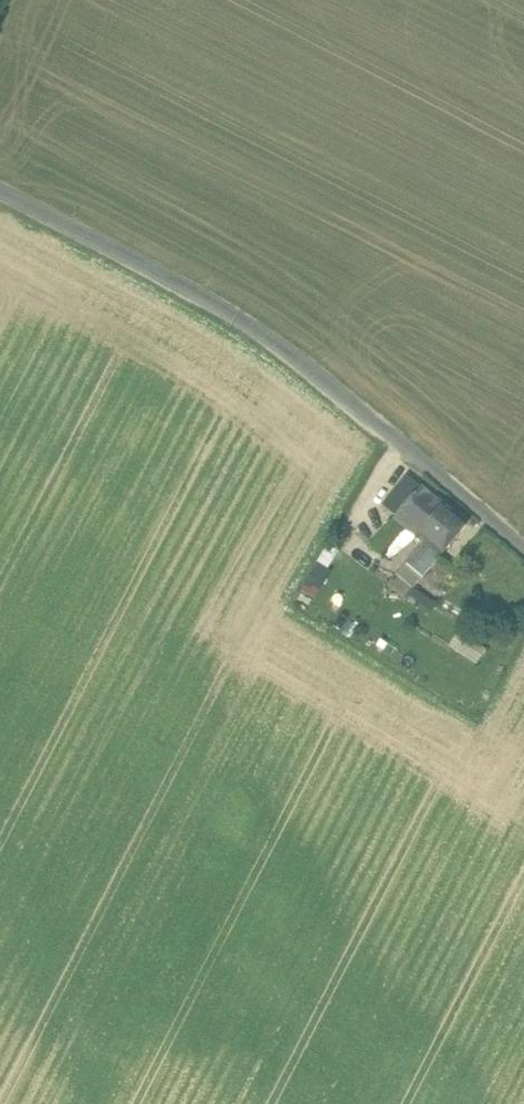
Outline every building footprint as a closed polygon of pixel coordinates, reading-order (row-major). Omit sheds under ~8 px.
[(466,526),(420,487),(393,519),(394,520),(404,528),(423,544),(406,564),(422,578),(439,557),(440,557),(466,526)] [(394,520),(371,548),(381,556),(404,528),(394,520)]
